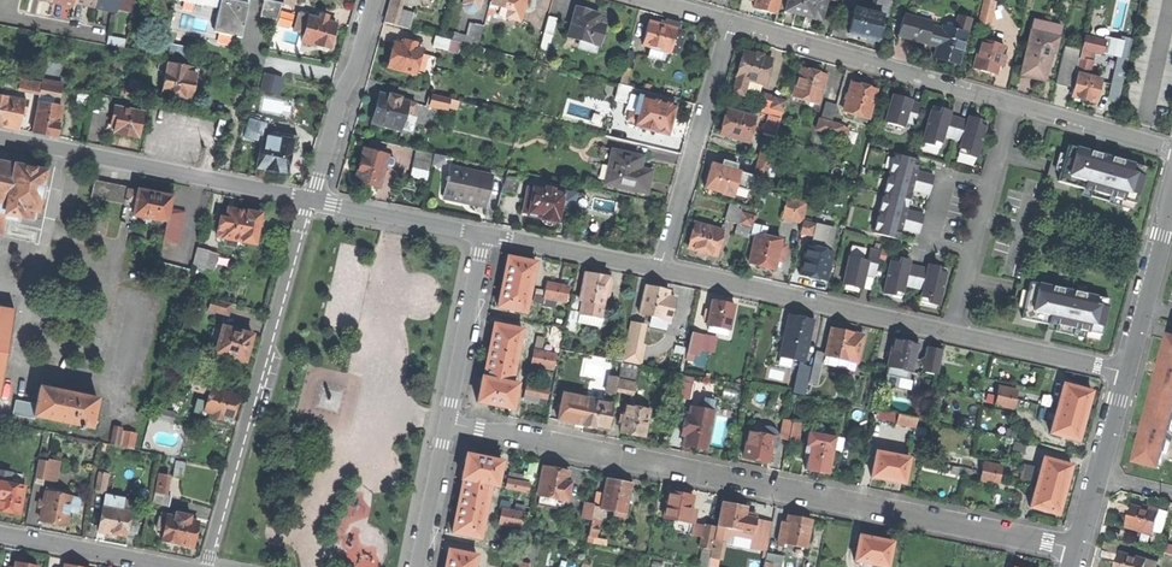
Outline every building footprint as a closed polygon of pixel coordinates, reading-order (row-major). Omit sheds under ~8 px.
[(95,6),(110,10),(116,11),(117,6),(118,0),(96,0),(95,6)] [(117,6),(129,9),(131,0),(118,0),(117,6)] [(219,8),(220,0),(180,0),(219,8)] [(248,4),(229,0),(220,0),(219,8),(222,9),(217,33),(241,38),(245,21),(248,4)] [(282,4),(264,0),(260,17),(270,19),(270,17),(277,18),(282,4)] [(391,25),(398,0),(390,0),(383,23),(391,25)] [(461,5),(478,10),(481,0),(462,0),(461,5)] [(490,3),(499,6),(497,16),(519,22),(525,0),(491,0),(490,3)] [(774,14),(778,0),(751,0),(754,1),(752,8),(759,10),(774,14)] [(825,0),(786,0),(783,11),(800,16),(820,21),(825,0)] [(881,16),(888,17),(892,0),(873,0),(870,13),(881,16)] [(991,26),(993,18),(990,17),(993,1),(987,0),(982,0),(977,23),(991,26)] [(214,32),(217,33),(222,9),(219,8),(214,32)] [(575,9),(567,37),(583,42),(581,49),(595,53),(596,46),(597,46),(603,26),(595,24),(598,15),(586,12),(575,9)] [(874,41),(881,16),(870,13),(853,9),(847,34),(857,36),(856,40),(860,41),(864,43),(865,38),(874,41)] [(304,34),(309,16),(299,13),(294,31),(304,34)] [(318,19),(309,16),(304,34),(301,42),(329,50),(333,37),(336,24),(326,21),(328,16),(320,14),(318,19)] [(957,65),(970,19),(957,16),(953,30),(941,26),(940,28),(930,26),(931,23),(902,15),(897,35),(922,42),(923,40),(936,43),(932,58),(942,61),(957,65)] [(556,19),(547,17),(538,51),(546,53),(556,19)] [(676,30),(678,31),(680,24),(669,21),(662,19),(660,25),(676,30)] [(1031,78),(1044,81),(1051,52),(1054,53),(1061,26),(1033,19),(1020,75),(1031,78)] [(670,52),(676,30),(660,25),(649,22),(642,45),(651,48),(666,52),(669,53),(670,52)] [(468,45),(477,47),(482,26),(474,24),(468,45)] [(678,31),(676,30),(670,52),(677,54),(683,32),(678,31)] [(107,44),(124,47),(126,38),(109,35),(107,44)] [(1087,50),(1100,53),(1103,41),(1082,36),(1076,64),(1083,66),(1087,50)] [(431,47),(446,51),(448,43),(433,39),(431,47)] [(983,72),(994,75),(1003,46),(979,39),(971,69),(983,72)] [(1114,56),(1125,58),(1128,42),(1118,40),(1114,56)] [(386,66),(413,74),(420,50),(413,49),(414,43),(403,41),(402,45),(392,43),(389,55),(386,66)] [(663,62),(666,52),(651,48),(648,58),(663,62)] [(743,96),(748,80),(764,84),(771,60),(760,57),(744,52),(732,93),(743,96)] [(192,72),(192,66),(168,61),(162,93),(185,97),(192,98),(197,73),(192,72)] [(632,70),(623,67),(618,84),(627,87),(632,70)] [(1085,69),(1077,67),(1074,74),(1075,74),(1069,96),(1084,101),(1094,103),(1100,81),(1084,76),(1085,69)] [(802,68),(793,96),(818,103),(826,75),(816,73),(802,68)] [(274,95),(278,78),(263,75),(259,91),(274,95)] [(19,88),(40,92),(41,82),(21,78),(19,88)] [(51,134),(56,135),(62,106),(52,104),(54,95),(60,96),(62,82),(42,78),(41,82),(40,92),(32,131),(51,134)] [(852,83),(844,110),(868,118),(876,90),(861,86),(852,83)] [(625,103),(629,87),(627,87),(618,84),(617,84),(613,100),(625,103)] [(649,92),(651,86),(644,84),(642,91),(649,92)] [(140,99),(141,90),(127,87),(125,96),(140,99)] [(108,111),(112,95),(95,91),(91,108),(108,111)] [(370,122),(399,130),(405,111),(412,113),(414,104),(378,94),(373,111),(370,122)] [(28,101),(0,95),(0,124),(6,126),(18,128),(20,120),(24,121),(28,101)] [(457,101),(428,95),(425,105),(446,110),(446,108),(455,110),(457,101)] [(759,108),(770,111),(771,108),(783,112),(786,101),(763,95),(759,108)] [(905,122),(914,124),(920,105),(910,102),(911,100),(908,99),(905,101),(901,100),(901,97),(893,95),(885,122),(903,127),(905,122)] [(674,106),(637,96),(632,114),(628,113),(626,121),(634,123),(633,126),(666,134),(669,123),(674,106)] [(834,106),(824,104),(819,120),(822,121),(821,125),(817,123),(815,130),(826,133),(829,123),(834,106)] [(142,112),(115,107),(112,123),(108,123),(108,126),(110,130),(114,131),(114,132),(138,136),(139,127),(142,112)] [(943,136),(949,116),(950,111),(943,109),(940,109),(939,113),(931,111),(922,143),(931,146),(933,141),(941,144),(943,136)] [(748,142),(755,118),(727,110),(723,125),(720,134),(732,137),(737,139),(748,142)] [(763,133),(775,136),(780,119),(768,116),(763,133)] [(943,136),(962,141),(967,121),(949,116),(943,136)] [(969,117),(967,121),(962,141),(960,149),(968,151),(966,156),(976,158),(985,126),(977,124),(979,120),(969,117)] [(259,136),(263,123),(247,119),(242,137),(252,140),(254,134),(259,136)] [(836,125),(829,123),(826,133),(838,136),(840,130),(835,128),(836,125)] [(278,140),(264,137),(263,141),(259,141),(252,167),(263,170),(282,174),(289,148),(292,148),(295,138),(279,134),(278,140)] [(1029,144),(1038,146),(1040,140),(1031,137),(1029,144)] [(1066,155),(1061,172),(1058,181),(1084,189),(1135,203),(1146,168),(1096,154),(1068,146),(1066,155)] [(377,188),(386,156),(363,149),(354,181),(366,184),(377,188)] [(411,168),(428,171),(432,154),(415,150),(411,168)] [(638,175),(642,157),(610,150),(610,151),(610,152),(608,162),(610,165),(606,184),(603,183),(603,185),(646,194),(648,183),(649,177),(638,175)] [(760,154),(758,161),(768,164),(772,152),(765,151),(764,155),(760,154)] [(1054,170),(1061,172),(1066,155),(1059,153),(1054,170)] [(918,161),(894,155),(873,233),(897,240),(899,232),(900,229),(918,234),(923,215),(905,211),(907,204),(910,193),(911,190),(928,195),(933,177),(915,172),(916,169),(918,161)] [(758,161),(755,172),(772,177),(775,165),(768,164),(758,161)] [(0,236),(5,214),(34,220),(44,172),(5,164),(0,163),(0,236)] [(704,188),(732,196),(739,172),(711,164),(708,176),(704,188)] [(484,207),(491,176),(448,167),(446,177),(444,177),(443,180),(445,181),(442,194),(460,198),(468,199),(468,204),(484,207)] [(500,193),(511,196),(515,179),(505,176),(500,193)] [(132,216),(165,222),(170,197),(152,194),(137,191),(137,192),(127,190),(127,189),(111,185),(94,182),(91,198),(124,204),(124,201),(135,204),(132,216)] [(571,212),(575,194),(532,186),(532,189),(528,188),(523,212),(526,213),(526,215),(531,216),(539,218),(539,220),(541,220),(541,221),(543,225),(549,226),(552,224),(553,223),(554,223),(555,221),(556,221),(559,209),(571,212)] [(1133,210),(1135,203),(1084,189),(1082,196),(1090,198),(1091,197),(1107,201),(1106,203),(1133,210)] [(441,198),(468,204),(468,199),(460,198),(442,194),(441,198)] [(783,218),(792,221),(797,200),(788,198),(783,218)] [(792,221),(803,223),(804,219),(808,203),(797,200),(792,221)] [(726,221),(737,224),(737,223),(740,212),(742,205),(731,203),(726,221)] [(162,242),(178,245),(185,213),(168,209),(162,242)] [(259,217),(260,213),(246,211),(246,212),(236,211),(227,209),(225,220),(219,219),(216,237),(226,239),(225,246),(233,248),(235,241),(254,245),(257,229),(260,227),(261,221),(259,217)] [(740,212),(737,223),(752,226),(752,224),(754,216),(740,212)] [(801,233),(813,236),(815,225),(811,224),(812,220),(804,219),(803,223),(801,233)] [(750,235),(752,226),(737,223),(737,224),(735,234),(749,237),(750,235)] [(716,256),(723,231),(695,224),(688,248),(699,251),(705,253),(707,253),(716,256)] [(768,228),(752,224),(752,226),(750,235),(756,236),(757,235),(765,237),(768,228)] [(777,257),(780,247),(781,241),(765,237),(757,235),(756,236),(750,263),(766,267),(775,269),(777,257)] [(851,246),(849,257),(863,260),(865,249),(851,246)] [(780,247),(777,257),(783,259),(786,248),(780,247)] [(826,280),(832,253),(807,247),(801,275),(813,278),(826,280)] [(213,271),(217,255),(208,253),(208,252),(196,248),(191,267),(203,270),(204,269),(213,271)] [(868,261),(866,269),(875,272),(879,252),(870,250),(868,261)] [(503,269),(501,282),(528,287),(533,262),(524,260),(524,259),(517,258),(506,256),(503,269)] [(865,275),(866,269),(868,261),(863,260),(849,257),(843,285),(862,289),(863,282),(865,275)] [(899,263),(890,261),(883,294),(893,296),(894,291),(902,293),(904,286),(923,290),(921,297),(929,299),(928,304),(938,306),(945,273),(937,271),(938,267),(928,265),(927,269),(908,265),(909,261),(900,258),(899,263)] [(579,296),(570,295),(565,323),(568,323),(567,332),(574,333),(578,313),(579,313),(581,300),(582,301),(579,320),(596,324),(597,317),(601,318),(604,297),(608,297),(609,288),(606,287),(608,276),(598,274),(584,272),(579,296)] [(524,312),(528,287),(501,282),(499,294),(496,306),(506,308),(506,309),(514,311),(515,310),(524,312)] [(1074,329),(1101,335),(1109,300),(1084,294),(1076,292),(1030,282),(1028,292),(1021,290),(1017,308),(1024,309),(1022,319),(1048,325),(1048,324),(1056,326),(1055,332),(1072,336),(1074,329)] [(567,287),(545,283),(543,296),(565,301),(567,287)] [(638,313),(662,318),(664,308),(667,309),(668,302),(665,301),(668,291),(657,288),(644,285),(638,313)] [(1077,285),(1076,292),(1084,294),(1086,287),(1077,285)] [(207,310),(225,315),(228,304),(210,299),(207,310)] [(709,326),(708,330),(712,331),(713,332),(722,334),(723,329),(728,330),(733,304),(720,302),(711,300),(708,312),(707,319),(705,325),(709,326)] [(14,310),(0,308),(0,390),(14,310)] [(799,318),(788,316),(778,357),(802,362),(812,321),(799,318)] [(637,324),(637,323),(630,322),(626,342),(634,343),(637,324)] [(230,329),(221,327),(220,330),(216,329),(213,340),(217,342),(213,353),(243,362),(247,348),(251,335),(243,332),(244,328),(231,324),(230,329)] [(516,384),(510,383),(520,330),(511,328),(511,326),(503,325),(503,326),(493,324),(487,353),(483,377),(481,377),(478,390),(476,401),(511,408),(516,384)] [(642,324),(637,324),(634,343),(626,342),(622,361),(641,365),(645,345),(638,344),(642,324)] [(828,356),(826,364),(849,369),(851,361),(857,363),(861,342),(852,340),(854,333),(842,330),(830,328),(824,355),(828,356)] [(1099,342),(1101,335),(1074,329),(1072,336),(1099,342)] [(693,355),(695,355),(697,349),(700,335),(690,333),(684,358),(691,360),(693,355)] [(714,338),(700,335),(697,349),(711,353),(714,338)] [(888,361),(883,385),(905,390),(916,344),(906,342),(893,340),(891,348),(886,352),(885,356),(888,361)] [(1171,340),(1163,372),(1146,433),(1138,463),(1160,469),(1164,454),(1168,455),(1171,438),(1171,340)] [(921,366),(920,371),(936,374),(941,350),(925,347),(923,356),(918,359),(918,362),(921,366)] [(532,351),(530,364),(552,368),(555,355),(532,351)] [(815,351),(809,378),(816,379),(823,353),(815,351)] [(706,354),(697,352),(694,364),(703,366),(706,354)] [(809,367),(797,365),(791,393),(802,395),(809,367)] [(634,383),(636,371),(619,367),(618,377),(617,379),(634,383)] [(614,395),(615,388),(617,379),(618,377),(608,375),(605,393),(614,395)] [(205,391),(208,382),(189,378),(186,386),(205,391)] [(632,391),(634,383),(617,379),(615,388),(632,391)] [(679,382),(677,398),(688,400),(691,384),(679,382)] [(1063,385),(1057,409),(1084,416),(1091,392),(1067,386),(1063,385)] [(36,406),(34,416),(79,425),(78,429),(82,429),(83,426),(91,428),(97,399),(45,388),(40,387),(36,406)] [(547,391),(525,387),(523,394),(546,399),(547,391)] [(1014,409),(1017,391),(998,387),(994,405),(1014,409)] [(237,396),(210,389),(205,403),(197,401),(194,411),(195,413),(204,416),(205,412),(212,414),(211,418),(219,421),(221,416),(230,419),(233,408),(237,396)] [(607,430),(612,404),(562,394),(557,420),(577,424),(607,430)] [(33,418),(34,416),(36,406),(16,402),(14,414),(33,418)] [(648,410),(625,405),(619,432),(631,434),(643,436),(648,410)] [(699,410),(689,408),(687,415),(683,414),(679,436),(683,436),(681,446),(692,448),(704,451),(712,409),(700,407),(699,410)] [(153,418),(172,423),(175,412),(156,408),(153,418)] [(1050,434),(1078,441),(1081,427),(1084,416),(1057,409),(1050,434)] [(914,427),(916,418),(897,415),(895,424),(914,427)] [(779,439),(787,440),(791,421),(783,420),(779,439)] [(787,441),(795,443),(799,422),(791,421),(787,440),(787,441)] [(119,446),(123,428),(114,426),(110,444),(119,446)] [(771,446),(775,446),(776,444),(777,441),(777,437),(776,434),(774,431),(772,429),(768,428),(765,428),(761,429),(758,431),(756,434),(748,432),(743,457),(757,460),(768,462),(771,446)] [(131,449),(134,434),(124,432),(120,447),(131,449)] [(816,472),(828,474),(835,438),(809,433),(805,454),(809,455),(806,470),(816,472)] [(904,483),(909,458),(876,452),(872,477),(884,479),(904,483)] [(491,484),(496,485),(501,462),(467,455),(463,472),(462,478),(463,479),(491,484)] [(36,478),(56,482),(60,462),(48,459),(40,458),(36,478)] [(1043,458),(1036,482),(1064,490),(1068,476),(1071,465),(1043,458)] [(176,461),(173,478),(183,480),(186,463),(176,461)] [(980,480),(998,484),(1002,467),(983,463),(980,480)] [(1023,464),(1021,477),(1034,480),(1037,466),(1023,464)] [(538,495),(568,501),(571,483),(567,482),(569,472),(560,470),(543,467),(538,495)] [(96,491),(105,493),(108,475),(102,474),(103,470),(100,469),(96,491)] [(9,483),(11,473),(0,471),(0,482),(9,483)] [(169,508),(172,496),(164,495),(168,477),(160,475),(154,504),(169,508)] [(479,538),(491,484),(463,479),(459,501),(452,532),(462,534),(461,536),(469,538),(470,536),(479,538)] [(505,487),(528,491),(529,484),(507,480),(505,487)] [(616,515),(624,517),(631,485),(620,482),(608,480),(602,508),(617,511),(616,515)] [(0,482),(0,512),(5,513),(19,515),(25,486),(9,483),(0,482)] [(1036,482),(1030,507),(1044,511),(1058,514),(1064,490),(1036,482)] [(47,489),(45,501),(42,512),(41,521),(56,523),(66,525),(68,511),(71,497),(59,495),(60,491),(47,489)] [(664,517),(694,523),(695,515),(689,514),(693,496),(683,495),(669,492),(664,517)] [(71,497),(68,511),(78,513),(81,499),(71,497)] [(129,520),(130,512),(122,511),(124,500),(105,497),(98,532),(119,536),(136,540),(140,522),(129,520)] [(583,518),(591,520),(594,506),(594,504),(586,503),(583,518)] [(721,503),(717,526),(732,529),(732,535),(744,537),(745,532),(752,533),(755,519),(743,517),(745,507),(735,505),(721,503)] [(594,544),(602,508),(594,506),(591,520),(586,543),(594,544)] [(1154,533),(1163,536),(1168,513),(1146,507),(1145,511),(1133,508),(1130,517),(1127,529),(1154,536),(1154,533)] [(524,515),(502,510),(499,524),(521,528),(524,515)] [(162,542),(193,548),(196,535),(199,523),(191,521),(192,516),(176,513),(175,518),(168,516),(167,520),(160,518),(158,530),(164,532),(162,542)] [(782,544),(805,548),(810,520),(800,518),(787,516),(786,523),(781,522),(777,543),(778,543),(777,546),(781,547),(782,544)] [(702,548),(710,550),(714,526),(706,525),(702,548)] [(872,564),(886,566),(891,542),(874,539),(858,536),(853,560),(864,562),(864,563),(871,565),(872,564)] [(710,558),(719,560),(722,543),(713,541),(710,558)] [(446,566),(474,566),(476,556),(467,554),(467,553),(459,551),(459,553),(449,551),(447,562),(446,566)] [(1120,554),(1117,565),(1117,566),(1157,566),(1157,564),(1120,554)]
